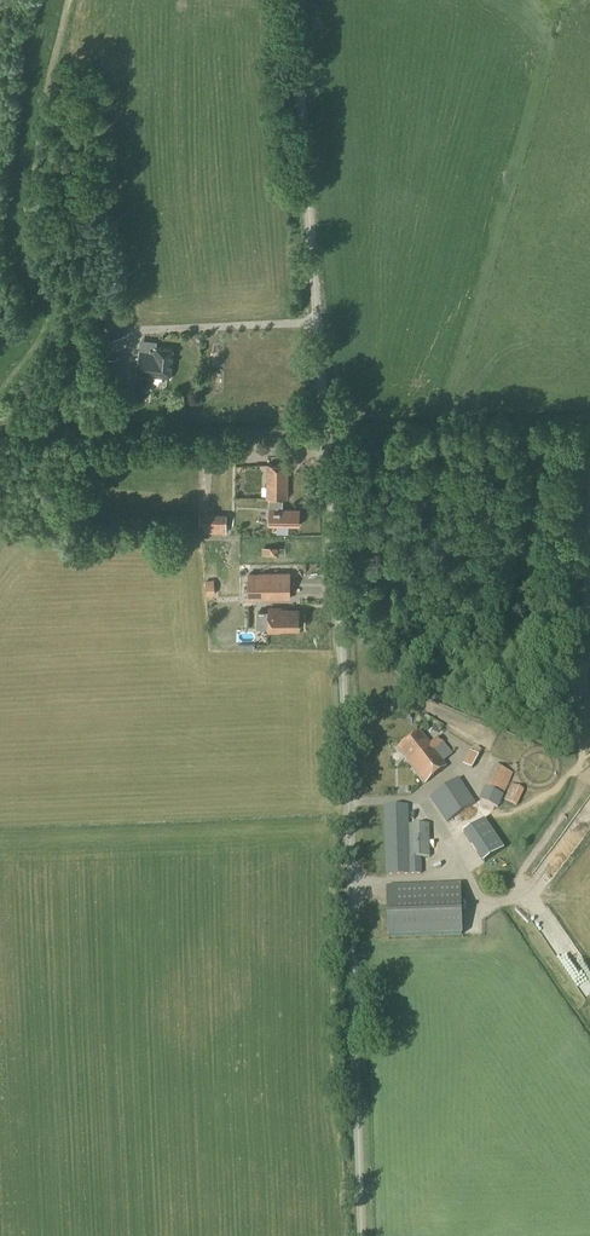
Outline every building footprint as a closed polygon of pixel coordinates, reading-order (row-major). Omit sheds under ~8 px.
[(170,379),(174,350),(153,347),(152,352),(140,350),(137,375),(170,379)] [(288,500),(288,465),(267,464),(266,499),(269,499),(269,509),(269,525),(300,526),(300,510),(283,510),(283,500),(288,500)] [(227,533),(227,515),(200,514),(200,524),(195,524),(194,535),(200,535),(200,532),(227,533)] [(260,574),(260,572),(249,572),(249,585),(249,599),(289,598),(289,585),(289,580),(296,580),(297,574),(260,574)] [(282,610),(282,609),(269,609),(269,632),(280,632),(280,630),(298,630),(298,610),(282,610)] [(256,645),(256,632),(238,632),(238,645),(239,645),(239,651),(254,651),(254,645),(256,645)] [(429,744),(420,731),(398,748),(425,784),(447,767),(434,751),(444,743),(439,737),(429,744)] [(482,751),(476,748),(474,753),(470,751),(462,764),(472,769),(475,765),(482,751)] [(498,808),(513,773),(495,765),(485,787),(479,800),(498,808)] [(446,823),(477,803),(460,778),(429,798),(446,823)] [(517,806),(525,790),(512,784),(504,800),(517,806)] [(409,825),(409,805),(384,806),(386,875),(422,874),(421,858),(430,858),(429,824),(409,825)] [(482,820),(462,834),(483,864),(503,850),(482,820)] [(388,936),(462,934),(461,884),(387,886),(388,936)] [(423,939),(424,952),(437,951),(437,939),(423,939)]
